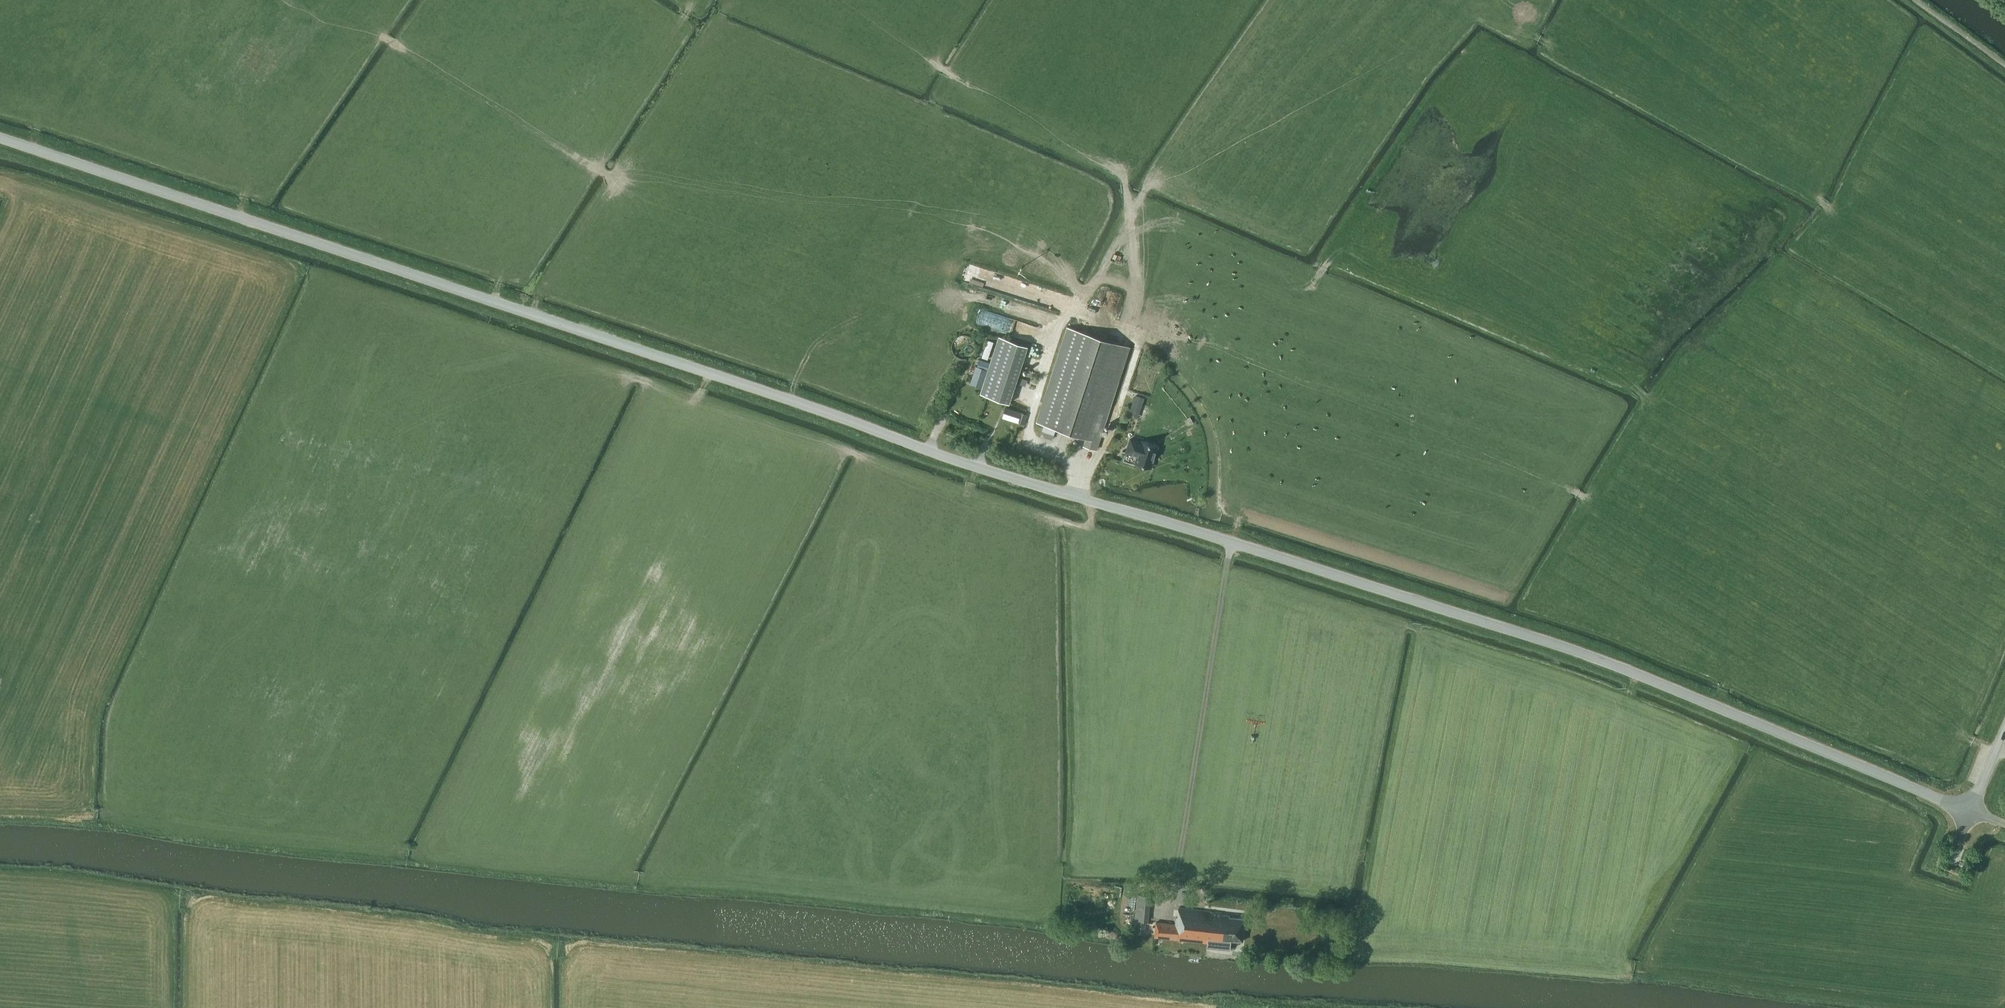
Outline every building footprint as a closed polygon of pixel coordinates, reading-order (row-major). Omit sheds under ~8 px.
[(1095,450),(1129,347),(1069,327),(1038,422),(1086,438),(1083,446),(1095,450)] [(980,394),(1010,404),(1028,346),(998,336),(980,394)] [(983,382),(987,370),(976,366),(972,378),(983,382)] [(1136,417),(1140,403),(1133,401),(1129,414),(1136,417)] [(1021,412),(1005,407),(1002,417),(1018,423),(1021,412)] [(1046,432),(1054,435),(1056,429),(1044,425),(1042,431),(1046,432)] [(1136,462),(1151,467),(1158,446),(1143,441),(1142,442),(1131,439),(1126,452),(1138,456),(1136,462)] [(1175,918),(1175,924),(1156,922),(1155,937),(1229,945),(1230,939),(1243,941),(1246,918),(1230,916),(1230,915),(1221,914),(1222,913),(1178,908),(1177,918),(1175,918)]
